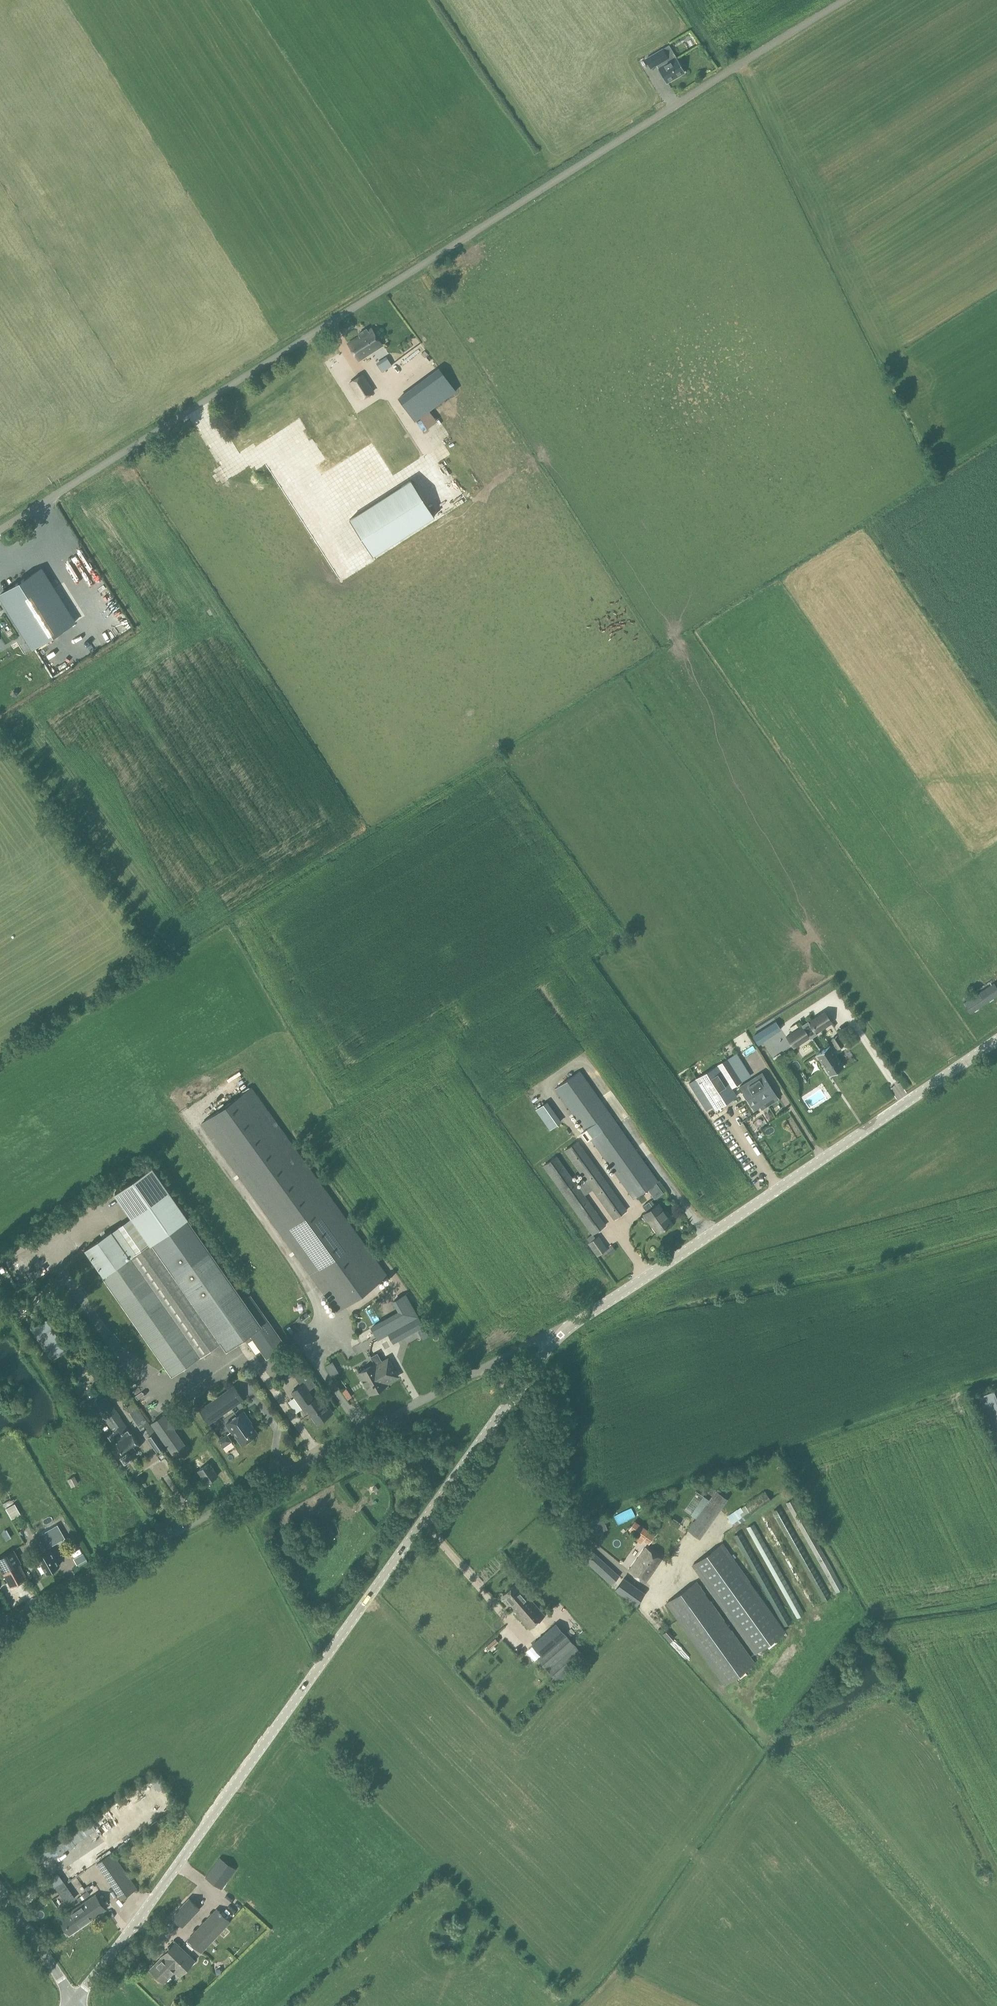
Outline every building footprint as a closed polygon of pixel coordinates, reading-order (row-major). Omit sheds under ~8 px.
[(675,59),(669,63),(662,50),(644,59),(650,70),(658,66),(667,82),(684,73),(675,59)] [(348,343),(359,360),(382,345),(371,329),(367,331),(366,330),(359,335),(360,336),(348,343)] [(378,365),(382,372),(392,365),(388,358),(378,365)] [(399,398),(415,420),(456,391),(439,368),(399,398)] [(375,393),(363,373),(348,383),(359,402),(375,393)] [(443,407),(448,414),(453,411),(449,403),(443,407)] [(310,469),(334,510),(416,461),(403,438),(392,421),(310,469)] [(373,556),(433,517),(410,481),(350,519),(373,556)] [(31,649),(74,624),(42,570),(0,595),(0,597),(31,649)] [(971,1013),(996,996),(996,988),(994,983),(964,1003),(971,1013)] [(786,1036),(794,1047),(810,1037),(810,1038),(817,1034),(816,1033),(832,1022),(825,1011),(809,1021),(808,1020),(801,1025),(802,1026),(786,1036)] [(776,1021),(753,1036),(759,1045),(764,1042),(763,1041),(781,1029),(776,1021)] [(844,1045),(837,1035),(832,1039),(835,1044),(831,1046),(830,1045),(830,1046),(821,1051),(816,1054),(818,1057),(829,1075),(830,1075),(835,1071),(843,1066),(844,1066),(833,1049),(837,1047),(838,1048),(844,1045)] [(794,1081),(786,1065),(789,1063),(785,1053),(766,1062),(779,1089),(794,1081)] [(742,1082),(728,1059),(689,1083),(706,1111),(713,1106),(715,1110),(737,1096),(732,1088),(742,1082)] [(550,1081),(590,1138),(590,1139),(633,1199),(659,1181),(615,1120),(615,1121),(575,1064),(550,1081)] [(742,1087),(755,1109),(760,1105),(762,1109),(773,1102),(771,1099),(776,1096),(763,1074),(742,1087)] [(388,1275),(252,1087),(201,1123),(337,1311),(388,1275)] [(578,1186),(557,1156),(543,1166),(592,1235),(606,1225),(585,1195),(592,1190),(613,1220),(628,1210),(578,1141),(564,1151),(585,1181),(578,1186)] [(131,1257),(112,1230),(86,1249),(104,1275),(103,1276),(173,1375),(221,1342),(226,1350),(250,1334),(267,1359),(286,1345),(251,1295),(243,1300),(187,1219),(189,1217),(153,1166),(116,1192),(151,1243),(131,1257)] [(232,1219),(242,1211),(235,1202),(225,1209),(232,1219)] [(647,1213),(645,1214),(643,1215),(643,1217),(646,1221),(648,1221),(649,1221),(658,1233),(672,1223),(658,1204),(653,1208),(649,1202),(643,1206),(647,1213)] [(243,1213),(234,1220),(240,1229),(249,1222),(243,1213)] [(246,1238),(256,1232),(252,1225),(242,1231),(246,1238)] [(254,1248),(263,1241),(258,1235),(249,1242),(254,1248)] [(587,1244),(597,1257),(606,1250),(609,1254),(615,1251),(612,1246),(608,1249),(598,1235),(587,1244)] [(387,1334),(418,1317),(405,1294),(392,1302),(397,1311),(381,1320),(370,1327),(377,1339),(387,1334)] [(392,1343),(423,1326),(418,1317),(387,1334),(392,1343)] [(378,1351),(372,1336),(349,1345),(355,1360),(378,1351)] [(385,1382),(397,1376),(388,1359),(376,1366),(385,1382)] [(315,1399),(309,1390),(316,1385),(299,1361),(280,1374),(285,1381),(293,1375),(300,1384),(291,1390),(305,1411),(308,1409),(317,1423),(332,1413),(320,1395),(315,1399)] [(385,1382),(376,1366),(374,1367),(373,1364),(359,1372),(370,1394),(386,1385),(385,1382)] [(492,1394),(497,1389),(493,1385),(488,1389),(492,1394)] [(243,1400),(234,1386),(199,1410),(209,1423),(243,1400)] [(95,1404),(114,1431),(118,1437),(128,1429),(129,1429),(106,1396),(95,1404)] [(147,1437),(155,1432),(133,1399),(125,1404),(147,1437)] [(980,1412),(996,1458),(996,1406),(980,1412)] [(243,1412),(226,1424),(232,1434),(236,1431),(238,1435),(236,1436),(242,1445),(257,1434),(250,1424),(251,1423),(243,1412)] [(164,1415),(152,1423),(175,1456),(187,1448),(173,1428),(174,1427),(169,1420),(168,1421),(164,1415)] [(114,1431),(108,1435),(114,1444),(117,1442),(124,1452),(121,1454),(126,1460),(132,1456),(130,1452),(141,1445),(132,1432),(131,1433),(128,1429),(118,1437),(114,1431)] [(165,1447),(155,1432),(147,1437),(157,1452),(165,1447)] [(223,1448),(232,1441),(227,1434),(218,1440),(223,1448)] [(112,1461),(116,1467),(122,1464),(118,1457),(112,1461)] [(218,1476),(210,1464),(198,1472),(206,1484),(218,1476)] [(71,1487),(79,1483),(75,1476),(68,1479),(71,1487)] [(0,1503),(12,1498),(9,1492),(0,1496),(0,1501),(0,1503)] [(695,1518),(708,1500),(697,1492),(684,1510),(695,1518)] [(728,1517),(734,1526),(767,1503),(761,1494),(728,1517)] [(13,1499),(4,1502),(9,1515),(18,1512),(13,1499)] [(843,1589),(793,1499),(786,1503),(836,1593),(843,1589)] [(829,1596),(780,1507),(773,1511),(823,1600),(829,1596)] [(583,1521),(586,1530),(605,1524),(602,1514),(583,1521)] [(692,1536),(699,1522),(691,1518),(684,1532),(692,1536)] [(642,1544),(644,1541),(649,1545),(655,1535),(635,1521),(629,1529),(635,1534),(633,1538),(642,1544)] [(803,1612),(754,1524),(747,1528),(795,1616),(803,1612)] [(49,1550),(55,1546),(56,1547),(66,1541),(57,1525),(34,1538),(43,1553),(37,1557),(49,1576),(61,1568),(52,1553),(51,1553),(49,1550)] [(791,1621),(741,1532),(733,1536),(783,1625),(791,1621)] [(722,1544),(693,1565),(756,1652),(785,1632),(722,1544)] [(646,1548),(630,1570),(646,1582),(655,1569),(655,1568),(661,1559),(646,1548)] [(13,1550),(0,1557),(0,1567),(3,1572),(20,1563),(13,1550)] [(618,1576),(601,1560),(594,1568),(611,1584),(618,1576)] [(3,1572),(2,1573),(6,1581),(11,1587),(28,1578),(20,1563),(3,1572)] [(624,1578),(616,1589),(636,1604),(644,1593),(624,1578)] [(696,1582),(667,1603),(725,1684),(754,1664),(696,1582)] [(514,1610),(530,1628),(545,1615),(529,1597),(528,1598),(516,1585),(504,1595),(515,1609),(514,1610)] [(533,1644),(541,1655),(538,1658),(557,1681),(585,1657),(556,1623),(533,1644)] [(785,1668),(791,1661),(782,1652),(776,1659),(785,1668)] [(642,1666),(645,1657),(636,1654),(632,1663),(642,1666)] [(152,1778),(88,1815),(106,1846),(123,1835),(120,1829),(122,1827),(118,1821),(131,1814),(137,1825),(143,1821),(142,1820),(162,1808),(157,1799),(162,1796),(152,1778)] [(63,1854),(67,1851),(61,1842),(57,1845),(63,1854)] [(55,1844),(46,1850),(51,1858),(59,1852),(55,1844)] [(113,1854),(98,1864),(121,1899),(136,1889),(113,1854)] [(237,1869),(220,1857),(206,1877),(223,1889),(237,1869)] [(66,1893),(71,1901),(75,1898),(64,1881),(55,1886),(62,1896),(66,1893)] [(190,1898),(197,1889),(193,1886),(186,1895),(190,1898)] [(96,1895),(60,1919),(70,1934),(106,1910),(96,1895)] [(200,1908),(189,1898),(173,1916),(184,1926),(200,1908)] [(225,1898),(223,1903),(235,1910),(238,1905),(225,1898)] [(188,1939),(202,1952),(231,1922),(217,1909),(188,1939)] [(69,1946),(72,1951),(78,1947),(75,1942),(69,1946)] [(176,1942),(161,1957),(162,1957),(151,1969),(164,1982),(175,1970),(180,1975),(195,1960),(176,1942)] [(232,1945),(229,1950),(235,1953),(238,1948),(232,1945)]
